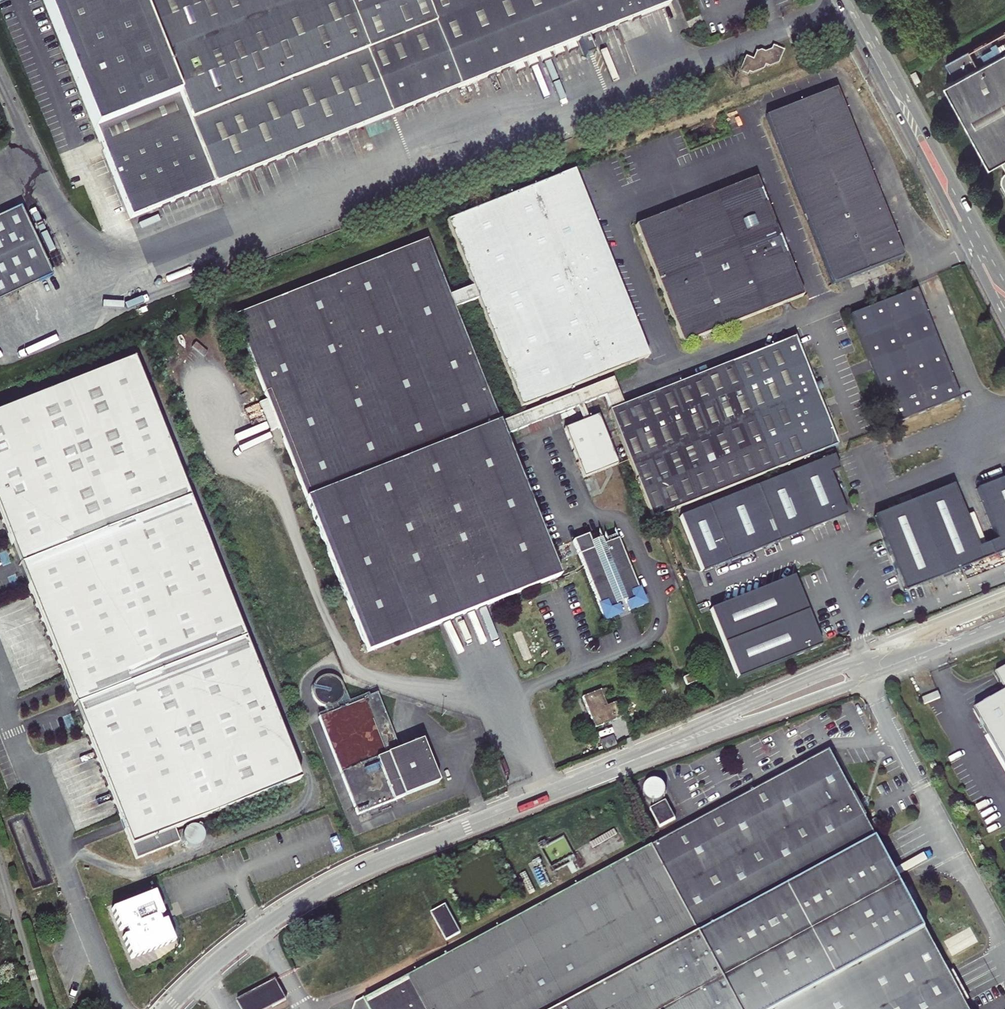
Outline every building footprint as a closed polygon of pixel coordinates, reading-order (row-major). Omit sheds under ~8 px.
[(129,220),(669,5),(667,0),(43,0),(129,220)] [(945,62),(953,78),(944,83),(989,164),(999,159),(1004,171),(1004,29),(945,62)] [(783,50),(772,45),(771,49),(764,52),(761,50),(755,52),(752,59),(745,56),(738,72),(746,76),(748,73),(751,74),(762,70),(764,66),(768,67),(778,64),(783,50)] [(911,74),(916,84),(921,81),(916,71),(911,74)] [(746,78),(739,81),(742,87),(748,85),(746,78)] [(694,82),(688,84),(694,97),(699,94),(694,82)] [(369,653),(560,577),(504,436),(577,407),(582,405),(605,396),(611,411),(609,412),(652,519),(835,446),(837,446),(816,393),(812,384),(794,338),(624,406),(613,379),(500,423),(454,309),(477,300),(521,408),(647,358),(608,257),(642,244),(682,344),(802,296),(778,235),(808,223),(833,285),(902,256),(836,88),(765,116),(804,214),(775,226),(756,178),(635,226),(639,235),(604,249),(573,171),(446,221),(472,287),(449,296),(426,241),(235,316),(369,653)] [(0,217),(0,301),(53,276),(20,207),(0,217)] [(864,350),(868,361),(872,371),(893,425),(958,398),(915,290),(850,316),(851,318),(864,350)] [(123,318),(110,323),(113,330),(126,324),(123,318)] [(855,353),(864,350),(851,318),(842,321),(855,353)] [(134,359),(0,412),(0,516),(136,860),(180,843),(174,830),(300,780),(134,359)] [(852,368),(855,377),(872,371),(868,361),(852,368)] [(852,368),(812,384),(816,393),(855,377),(852,368)] [(582,405),(577,407),(583,422),(588,420),(582,405)] [(597,416),(588,420),(583,422),(564,430),(583,478),(617,465),(597,416)] [(679,517),(701,574),(846,516),(829,474),(838,470),(833,456),(679,517)] [(874,518),(904,593),(1004,552),(1004,478),(976,490),(997,541),(978,548),(953,485),(874,518)] [(585,571),(626,562),(615,534),(601,540),(598,533),(588,537),(585,530),(570,536),(585,571)] [(585,571),(594,595),(635,585),(626,562),(585,571)] [(793,577),(709,610),(738,680),(822,647),(793,577)] [(649,619),(635,585),(594,595),(605,620),(618,615),(621,622),(631,618),(634,625),(649,619)] [(695,663),(687,666),(690,675),(683,677),(686,685),(701,679),(695,663)] [(996,672),(1004,689),(1004,667),(996,672)] [(320,717),(359,815),(441,782),(425,740),(400,750),(378,694),(352,704),(341,680),(331,675),(323,676),(315,684),(314,693),(317,700),(326,706),(329,713),(320,717)] [(605,688),(600,690),(603,698),(608,696),(605,688)] [(594,727),(623,716),(618,701),(606,705),(603,698),(600,690),(582,697),(594,727)] [(939,698),(937,693),(922,699),(925,704),(939,698)] [(975,710),(1004,764),(1004,693),(975,710)] [(652,846),(739,1008),(777,1008),(924,929),(900,884),(864,818),(866,817),(854,794),(852,795),(829,751),(652,846)] [(665,826),(679,819),(670,798),(675,796),(668,780),(652,787),(661,806),(656,808),(665,826)] [(189,828),(183,833),(183,834),(183,842),(189,847),(197,847),(202,842),(202,833),(197,828),(189,828)] [(421,971),(364,1001),(368,1008),(739,1008),(652,846),(421,971)] [(122,938),(131,960),(169,945),(164,932),(166,927),(164,924),(160,924),(158,917),(163,915),(154,893),(111,910),(120,932),(125,930),(128,936),(122,938)] [(445,905),(431,913),(437,924),(445,940),(459,932),(445,905)] [(777,1008),(967,1008),(964,1003),(948,973),(924,929),(777,1008)] [(948,973),(964,1003),(969,1000),(953,970),(948,973)] [(275,980),(270,983),(280,1002),(285,1000),(275,980)] [(270,983),(262,987),(271,1002),(273,1006),(280,1002),(270,983)] [(240,1008),(259,1008),(271,1002),(262,987),(236,1001),(240,1008)]
